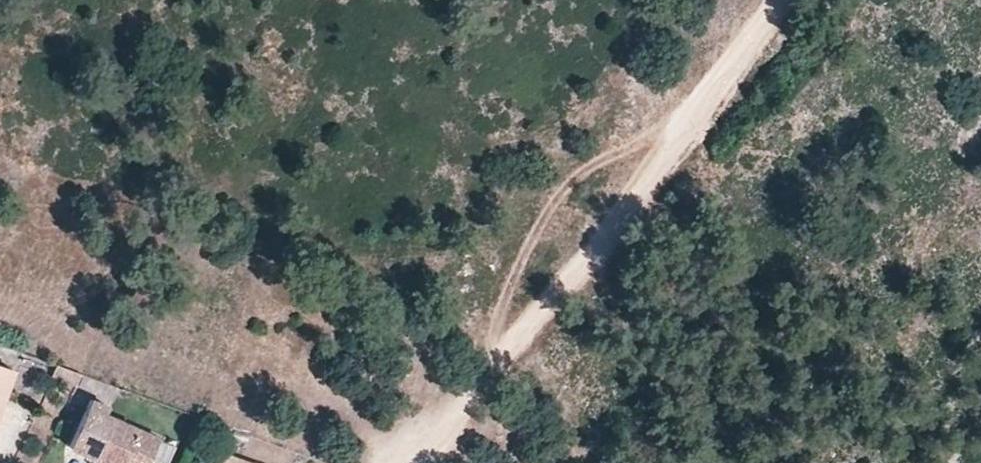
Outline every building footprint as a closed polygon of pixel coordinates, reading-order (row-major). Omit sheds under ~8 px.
[(72,383),(77,371),(54,361),(49,373),(72,383)] [(10,368),(0,364),(0,395),(10,368)] [(157,436),(102,410),(105,404),(88,396),(65,443),(104,461),(107,462),(144,462),(146,459),(157,437),(157,436)] [(157,437),(146,459),(155,462),(165,462),(174,445),(157,437)] [(218,449),(212,462),(256,462),(218,449)]
